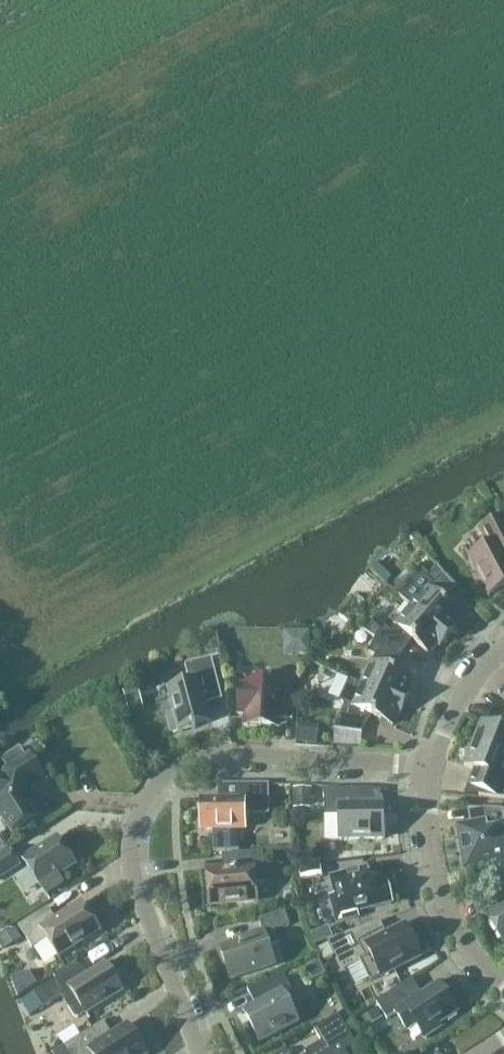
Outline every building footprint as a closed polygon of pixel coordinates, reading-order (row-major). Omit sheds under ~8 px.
[(503,587),(503,523),(483,534),(489,546),(470,556),(490,594),(503,587)] [(461,618),(441,601),(457,585),(437,567),(428,576),(422,570),(399,595),(410,605),(411,604),(447,638),(455,629),(453,627),(461,618)] [(376,639),(400,655),(406,646),(414,638),(431,652),(438,644),(440,646),(447,638),(411,604),(410,605),(392,624),(395,626),(390,631),(385,627),(382,631),(369,621),(362,630),(376,639)] [(391,673),(400,655),(376,639),(369,653),(376,656),(373,661),(371,660),(360,683),(405,705),(409,694),(407,693),(412,681),(391,673)] [(190,681),(167,687),(173,712),(167,714),(172,735),(196,728),(195,726),(211,722),(204,695),(220,691),(212,658),(186,665),(190,681)] [(240,683),(238,715),(244,715),(244,726),(279,728),(279,718),(293,719),(295,671),(279,670),(271,670),(271,679),(247,678),(247,680),(247,684),(240,683)] [(401,715),(405,705),(360,683),(349,707),(351,708),(348,714),(342,711),(334,729),(362,733),(370,716),(393,725),(398,714),(401,715)] [(137,690),(124,693),(129,710),(141,707),(137,690)] [(499,728),(482,720),(473,743),(503,755),(503,722),(499,728)] [(299,725),(298,742),(315,743),(316,727),(299,725)] [(473,743),(464,765),(474,769),(467,785),(478,791),(478,796),(503,798),(503,755),(473,743)] [(26,801),(29,789),(45,779),(30,755),(25,758),(19,749),(0,761),(8,773),(8,775),(0,774),(0,814),(12,833),(36,817),(26,801)] [(247,815),(269,815),(269,785),(238,785),(238,800),(201,800),(201,831),(247,830),(247,815)] [(311,808),(311,789),(293,789),(293,809),(311,808)] [(356,789),(324,790),(325,817),(338,817),(338,841),(383,840),(382,805),(361,805),(360,789),(356,789)] [(502,811),(468,809),(471,824),(457,827),(465,869),(503,863),(503,811),(502,811)] [(39,887),(40,887),(46,896),(63,885),(57,876),(75,864),(57,837),(21,860),(39,887)] [(19,866),(11,851),(0,858),(0,877),(19,866)] [(257,885),(266,884),(263,851),(229,853),(230,868),(207,871),(211,907),(259,902),(257,885)] [(320,865),(299,868),(301,878),(321,876),(320,865)] [(330,896),(337,920),(357,915),(356,911),(390,902),(385,884),(380,886),(378,880),(369,882),(366,870),(331,878),(335,894),(330,896)] [(47,942),(57,958),(100,932),(83,903),(56,920),(48,907),(18,926),(32,950),(47,942)] [(485,917),(503,944),(503,943),(503,904),(485,917)] [(231,980),(276,965),(270,946),(279,943),(275,930),(290,925),(285,910),(259,919),(263,934),(220,948),(231,980)] [(370,981),(379,976),(420,956),(404,925),(378,939),(371,924),(328,941),(342,971),(360,962),(370,981)] [(0,938),(0,942),(4,948),(20,939),(14,930),(0,938)] [(314,932),(312,937),(314,942),(318,944),(323,942),(325,938),(324,933),(319,930),(314,932)] [(327,945),(317,950),(323,961),(332,956),(327,945)] [(325,974),(319,963),(307,969),(313,981),(325,974)] [(56,979),(34,994),(43,1009),(61,997),(74,1017),(78,1017),(83,1013),(85,1015),(122,991),(105,964),(89,974),(77,982),(67,967),(54,975),(56,979)] [(260,1043),(300,1022),(284,991),(290,988),(283,974),(248,989),(255,1005),(243,1011),(260,1043)] [(403,985),(376,1003),(387,1019),(397,1012),(407,1028),(416,1022),(425,1034),(438,1026),(436,1024),(454,1012),(446,1000),(448,999),(439,985),(414,1001),(403,985)] [(31,996),(21,1003),(26,1011),(37,1004),(31,996)] [(362,1019),(367,1026),(381,1016),(376,1009),(362,1019)] [(345,1051),(355,1044),(338,1015),(314,1030),(321,1041),(304,1052),(305,1053),(347,1053),(345,1051)] [(52,1053),(146,1053),(127,1024),(112,1034),(104,1021),(64,1047),(52,1053)]
